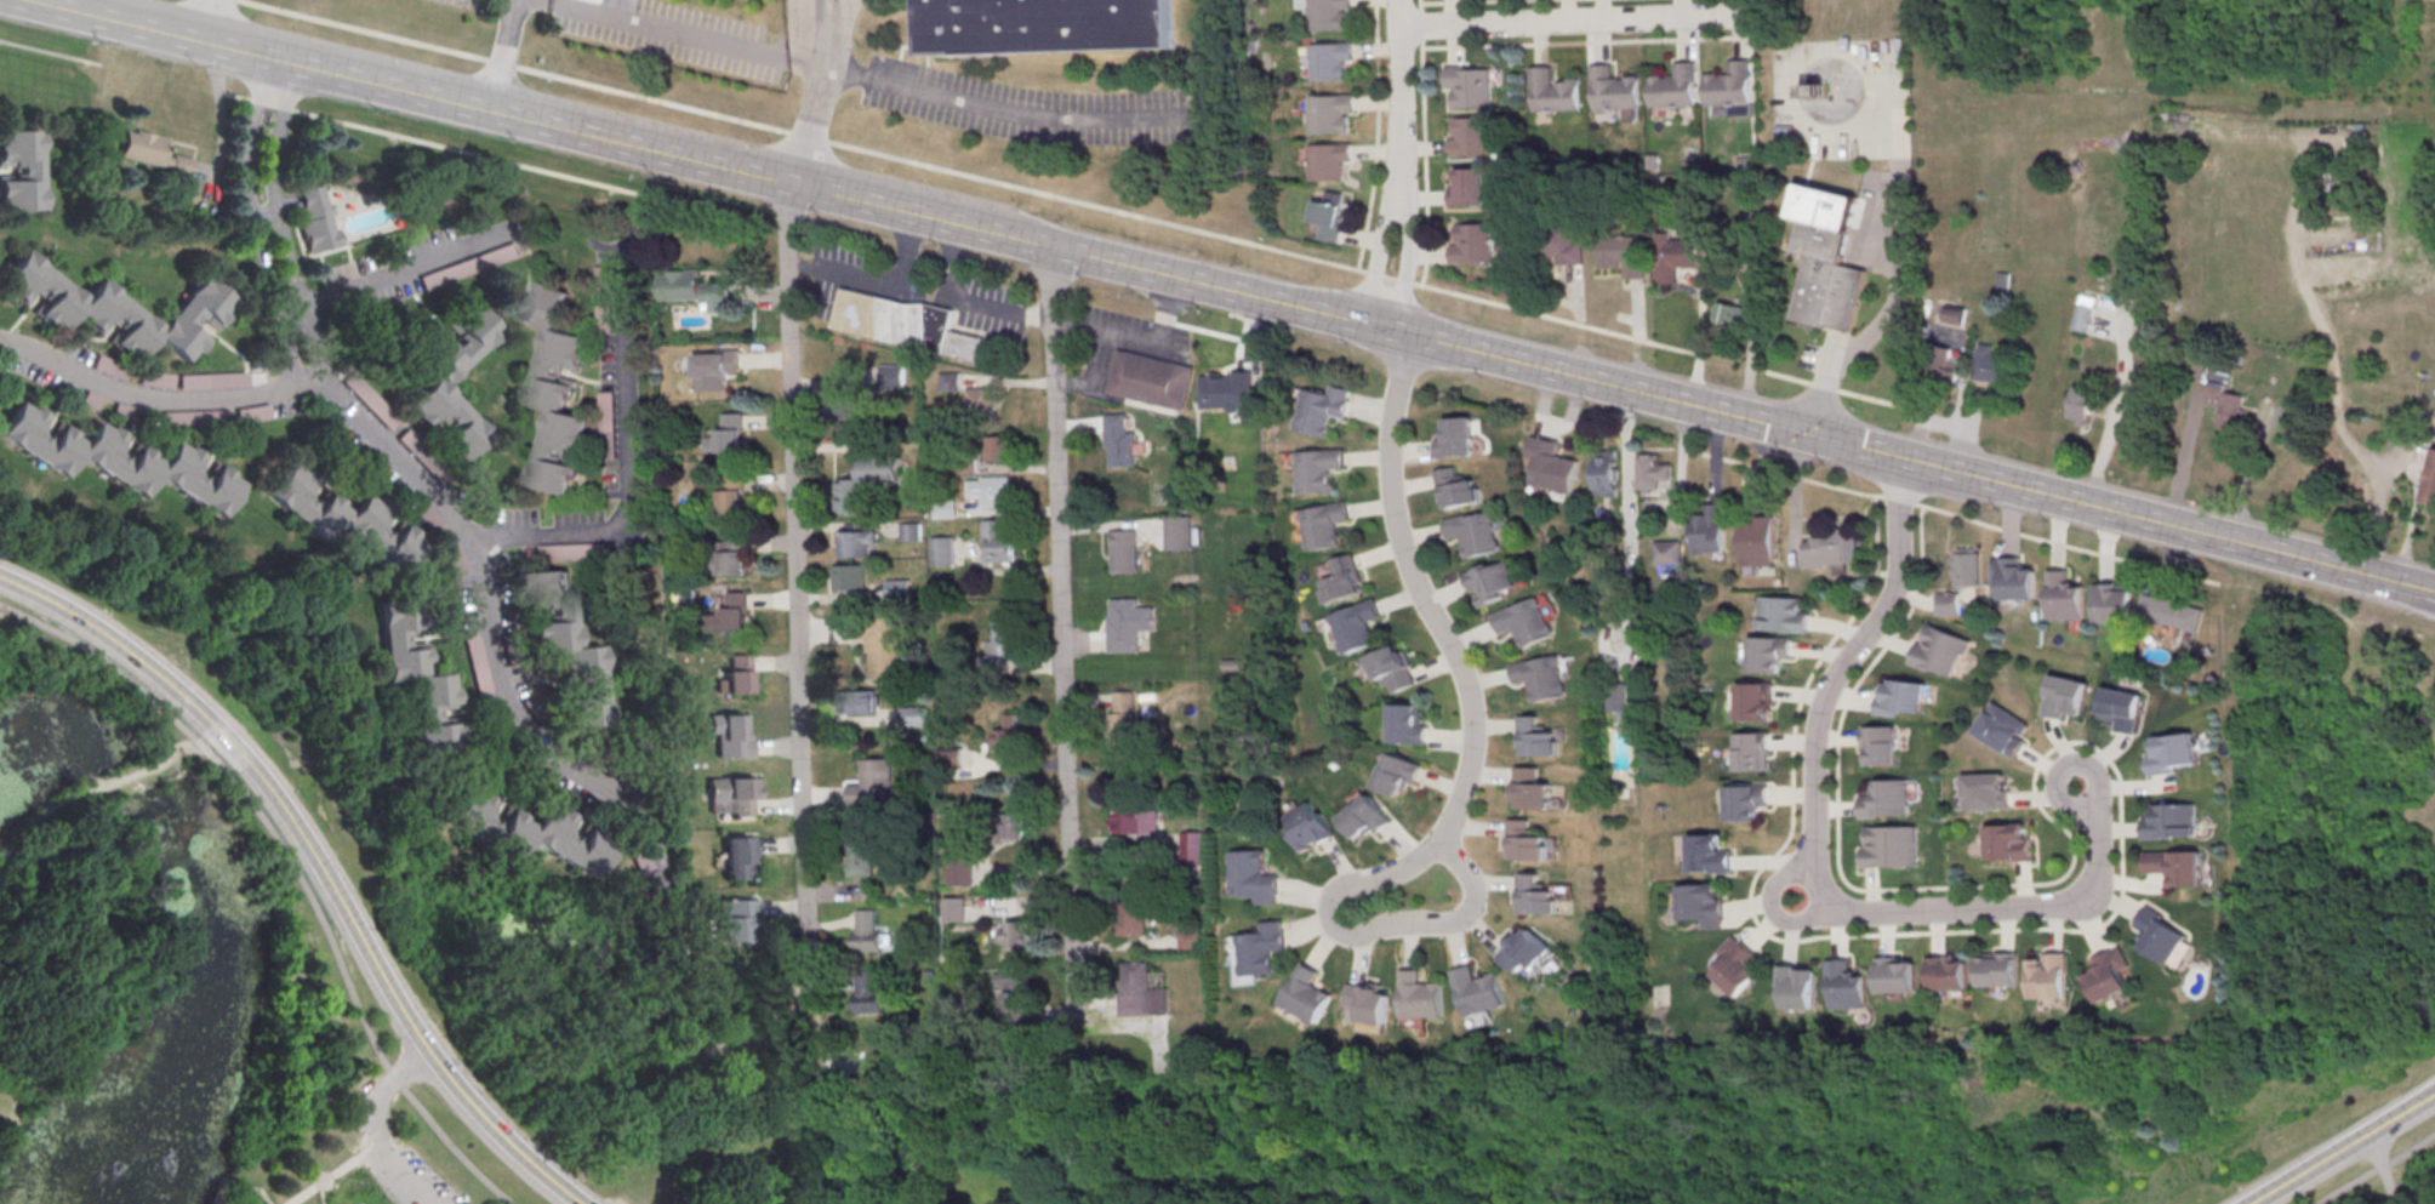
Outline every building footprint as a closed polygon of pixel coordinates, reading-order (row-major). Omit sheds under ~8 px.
[(925,56),(923,0),(1174,0),(1176,51),(925,56)] [(1310,29),(1309,0),(1353,0),(1353,7),(1345,7),(1345,10),(1348,10),(1348,28),(1310,29)] [(1311,44),(1355,42),(1356,59),(1347,59),(1347,62),(1351,62),(1351,80),(1312,81),(1311,44)] [(1750,59),(1728,59),(1729,75),(1718,75),(1718,73),(1704,73),(1705,104),(1749,103),(1749,80),(1751,80),(1750,59)] [(1696,61),(1675,61),(1676,79),(1672,79),(1671,74),(1649,75),(1650,105),(1695,104),(1694,81),(1696,81),(1696,61)] [(1590,64),(1612,63),(1612,80),(1615,80),(1615,76),(1637,75),(1638,107),(1595,108),(1593,85),(1591,85),(1590,64)] [(1492,107),(1490,69),(1467,70),(1467,65),(1444,67),(1445,87),(1459,87),(1459,90),(1454,90),(1454,108),(1492,107)] [(1530,67),(1551,65),(1552,84),(1556,84),(1556,79),(1578,78),(1579,109),(1534,110),(1534,87),(1532,87),(1530,67)] [(1310,96),(1353,95),(1355,112),(1346,112),(1346,115),(1350,114),(1350,132),(1311,133),(1310,96)] [(1489,115),(1490,154),(1445,155),(1444,138),(1458,137),(1458,135),(1453,135),(1453,116),(1489,115)] [(119,157),(187,172),(190,158),(164,152),(167,137),(125,128),(119,157)] [(41,130),(0,130),(0,167),(14,167),(14,179),(0,179),(0,210),(43,209),(41,130)] [(1308,144),(1352,143),(1352,160),(1345,160),(1346,179),(1310,181),(1308,144)] [(1458,167),(1485,166),(1487,205),(1449,206),(1449,187),(1455,187),(1455,179),(1458,179),(1458,167)] [(1792,319),(1809,256),(1794,252),(1801,222),(1789,218),(1798,179),(1857,194),(1840,268),(1865,274),(1851,333),(1841,331),(1792,319)] [(338,247),(325,184),(296,190),(309,253),(338,247)] [(1315,198),(1325,200),(1328,190),(1344,193),(1338,223),(1344,224),(1340,244),(1319,239),(1322,224),(1310,222),(1315,198)] [(1538,216),(1539,256),(1557,256),(1558,266),(1585,264),(1585,239),(1575,240),(1574,219),(1551,219),(1551,215),(1538,216)] [(1494,223),(1495,261),(1449,262),(1449,245),(1461,245),(1461,242),(1458,242),(1456,223),(1494,223)] [(1656,233),(1658,284),(1677,284),(1677,267),(1699,267),(1698,239),(1669,240),(1669,233),(1656,233)] [(1598,238),(1642,236),(1642,257),(1646,257),(1646,279),(1625,279),(1625,259),(1620,259),(1620,268),(1598,268),(1598,238)] [(25,249),(85,297),(101,278),(161,326),(204,274),(236,301),(216,329),(203,319),(194,331),(206,341),(196,354),(194,352),(186,361),(155,337),(136,360),(108,341),(118,327),(110,321),(99,333),(85,321),(86,320),(76,312),(61,331),(49,321),(47,324),(32,312),(42,298),(35,292),(24,306),(8,293),(11,290),(0,281),(25,249)] [(658,275),(668,274),(668,270),(701,269),(701,287),(711,287),(711,284),(730,284),(731,312),(711,313),(709,298),(660,301),(658,275)] [(570,292),(559,329),(587,337),(583,350),(587,352),(581,372),(566,367),(564,369),(560,381),(576,384),(572,400),(569,399),(565,411),(589,418),(568,495),(529,483),(551,409),(525,401),(547,327),(520,319),(525,298),(530,299),(531,293),(534,295),(537,278),(558,284),(557,287),(570,292)] [(844,287),(834,327),(977,363),(983,338),(951,330),(956,309),(926,302),(909,303),(844,287)] [(1717,299),(1746,307),(1741,329),(1712,321),(1717,299)] [(501,332),(473,302),(462,312),(457,306),(441,319),(456,335),(445,344),(435,335),(414,354),(435,377),(407,403),(460,460),(489,432),(445,384),(501,332)] [(2077,303),(2070,330),(2087,335),(2091,320),(2094,308),(2077,303)] [(1946,306),(1943,321),(1962,326),(1966,310),(1946,306)] [(1979,342),(1992,344),(1992,352),(2013,355),(2008,383),(1971,377),(1975,350),(1978,350),(1979,342)] [(1934,343),(1927,376),(1956,383),(1961,361),(1950,358),(1952,347),(1934,343)] [(695,354),(696,390),(728,389),(728,373),(730,373),(730,371),(741,371),(740,349),(729,349),(729,353),(695,354)] [(1118,349),(1194,367),(1185,410),(1108,393),(1118,349)] [(903,384),(903,367),(888,367),(888,384),(903,384)] [(2212,369),(2205,404),(2222,407),(2217,428),(2235,432),(2245,394),(2226,390),(2231,373),(2212,369)] [(388,429),(399,419),(352,372),(342,382),(388,429)] [(1217,400),(1236,400),(1236,392),(1244,392),(1244,372),(1217,372),(1217,400)] [(2075,383),(2093,388),(2092,394),(2093,395),(2086,426),(2077,424),(2078,420),(2066,416),(2075,383)] [(1352,389),(1346,418),(1334,416),(1328,440),(1295,433),(1305,389),(1330,394),(1331,384),(1352,389)] [(965,409),(993,409),(993,387),(965,387),(965,409)] [(601,441),(617,441),(617,391),(601,391),(601,441)] [(63,478),(76,456),(142,497),(155,475),(219,517),(241,483),(230,475),(232,473),(218,464),(210,478),(194,468),(201,455),(189,446),(187,449),(176,441),(162,463),(152,456),(153,453),(141,446),(132,460),(119,451),(127,436),(110,426),(109,428),(97,421),(84,441),(74,436),(76,433),(57,421),(49,435),(42,430),(52,416),(32,403),(29,406),(18,399),(0,428),(0,438),(63,478)] [(864,401),(840,401),(840,418),(864,418),(864,401)] [(723,413),(742,413),(743,452),(706,453),(706,438),(718,436),(718,428),(724,428),(723,413)] [(1106,415),(1127,415),(1127,433),(1135,433),(1136,466),(1111,466),(1111,446),(1106,447),(1106,415)] [(1472,415),(1475,456),(1438,458),(1437,439),(1443,439),(1442,428),(1445,428),(1444,417),(1472,415)] [(396,439),(439,481),(448,472),(405,430),(396,439)] [(1561,440),(1557,455),(1579,461),(1569,493),(1529,484),(1535,460),(1526,457),(1532,433),(1561,440)] [(1011,436),(987,436),(987,460),(1011,460),(1011,436)] [(2434,446),(2434,503),(2422,500),(2434,446)] [(1299,452),(1345,449),(1346,468),(1333,469),(1334,491),(1301,493),(1299,452)] [(1593,450),(1615,450),(1616,497),(1595,497),(1593,450)] [(1637,453),(1659,452),(1660,463),(1671,463),(1671,479),(1660,479),(1660,489),(1638,489),(1637,453)] [(836,478),(860,478),(860,456),(896,455),(897,480),(868,481),(868,513),(837,514),(836,478)] [(264,493),(326,545),(340,528),(398,576),(426,544),(392,516),(395,513),(366,490),(351,509),(292,460),(264,493)] [(1462,479),(1461,467),(1438,468),(1441,507),(1481,504),(1479,477),(1462,479)] [(725,473),(745,473),(746,512),(720,512),(719,487),(725,487),(725,473)] [(982,478),(1010,477),(1010,507),(982,507),(982,496),(968,496),(968,481),(982,480),(982,478)] [(935,498),(956,497),(957,518),(935,519),(935,498)] [(1302,510),(1311,552),(1345,544),(1340,521),(1352,519),(1348,501),(1302,510)] [(1692,504),(1724,503),(1726,552),(1693,553),(1692,504)] [(1444,520),(1492,510),(1500,552),(1466,559),(1461,536),(1449,540),(1444,520)] [(1739,517),(1773,515),(1774,564),(1740,565),(1739,517)] [(1167,517),(1192,517),(1192,549),(1167,549),(1167,517)] [(985,520),(986,563),(1014,561),(1014,540),(1019,540),(1019,525),(1010,525),(1010,519),(985,520)] [(900,524),(922,523),(922,544),(901,544),(900,524)] [(1112,531),(1136,530),(1139,572),(1113,574),(1112,531)] [(838,532),(877,531),(877,544),(868,544),(868,558),(839,559),(838,532)] [(1823,532),(1859,531),(1860,563),(1827,564),(1827,566),(1806,567),(1804,541),(1812,541),(1812,536),(1823,536),(1823,532)] [(726,536),(746,536),(748,574),(722,575),(722,550),(728,550),(726,536)] [(931,538),(954,537),(954,566),(933,567),(931,538)] [(1654,541),(1682,541),(1682,564),(1655,565),(1654,541)] [(1981,551),(1956,551),(1956,586),(1981,586),(1981,551)] [(1368,591),(1355,554),(1330,562),(1334,575),(1323,578),(1331,603),(1368,591)] [(1467,574),(1481,607),(1521,590),(1507,557),(1467,574)] [(1991,557),(1991,581),(2001,581),(2001,600),(2035,599),(2034,565),(2026,565),(2026,563),(2020,563),(2019,557),(1991,557)] [(833,565),(866,565),(866,590),(833,592),(833,565)] [(2047,570),(2048,620),(2082,618),(2081,584),(2074,584),(2074,581),(2068,582),(2066,570),(2047,570)] [(575,647),(571,571),(527,573),(532,652),(567,650),(572,727),(607,725),(603,645),(575,647)] [(888,582),(908,581),(908,601),(888,603),(888,582)] [(2095,582),(2097,621),(2132,621),(2132,584),(2116,584),(2116,582),(2095,582)] [(726,593),(746,592),(747,630),(711,632),(709,614),(722,614),(722,606),(728,606),(726,593)] [(1960,614),(1960,592),(1937,592),(1937,614),(1960,614)] [(2203,609),(2197,633),(2138,617),(2144,593),(2203,609)] [(1493,615),(1538,595),(1556,635),(1524,650),(1515,628),(1502,634),(1493,615)] [(1761,597),(1758,629),(1809,632),(1810,612),(1802,611),(1803,599),(1761,597)] [(1333,615),(1347,655),(1379,643),(1370,621),(1384,616),(1376,598),(1333,615)] [(415,751),(459,749),(458,721),(441,722),(440,710),(456,709),(454,673),(428,675),(426,647),(412,647),(411,634),(424,634),(423,599),(380,601),(384,681),(411,680),(415,751)] [(1111,600),(1139,599),(1139,607),(1154,607),(1156,630),(1140,632),(1141,651),(1110,652),(1108,617),(1112,617),(1111,600)] [(855,616),(906,615),(907,680),(869,680),(869,640),(856,640),(855,616)] [(1016,655),(1016,621),(993,621),(993,655),(1016,655)] [(1928,623),(1972,640),(1967,654),(1962,652),(1954,677),(1929,668),(1928,671),(1909,663),(1917,641),(1921,643),(1928,623)] [(1751,635),(1792,637),(1792,658),(1780,658),(1780,672),(1749,671),(1751,635)] [(1370,655),(1399,644),(1403,651),(1409,649),(1416,666),(1413,667),(1420,684),(1396,694),(1390,677),(1380,680),(1370,655)] [(729,656),(749,655),(749,674),(748,674),(749,694),(714,695),(714,679),(725,679),(724,671),(730,671),(729,656)] [(1511,664),(1557,655),(1566,696),(1533,703),(1528,681),(1516,684),(1511,664)] [(2052,673),(2042,714),(2064,719),(2065,711),(2081,714),(2089,681),(2052,673)] [(1892,678),(1927,683),(1923,714),(1900,711),(1899,718),(1875,714),(1877,695),(1880,696),(1881,683),(1887,684),(1887,680),(1891,681),(1892,678)] [(1738,683),(1772,683),(1773,711),(1767,711),(1768,720),(1739,720),(1738,683)] [(1608,684),(1627,684),(1627,713),(1609,713),(1608,684)] [(2103,685),(2143,692),(2134,734),(2115,730),(2116,721),(2097,718),(2103,685)] [(838,691),(838,714),(880,714),(880,691),(838,691)] [(1135,692),(1110,692),(1110,743),(1135,743),(1135,692)] [(1994,701),(1974,731),(2015,757),(2026,741),(2023,738),(2029,727),(2029,723),(1994,701)] [(1395,703),(1424,704),(1424,725),(1431,725),(1430,744),(1393,742),(1395,703)] [(905,708),(926,707),(926,727),(906,729),(905,708)] [(1019,714),(1006,714),(1006,728),(992,728),(992,757),(1019,757),(1019,714)] [(719,715),(722,758),(752,758),(751,737),(745,737),(745,715),(719,715)] [(1519,717),(1539,717),(1539,731),(1556,731),(1556,738),(1559,740),(1559,757),(1526,757),(1526,748),(1519,749),(1519,717)] [(1863,726),(1897,725),(1897,764),(1864,765),(1863,726)] [(1735,732),(1769,732),(1770,760),(1764,760),(1766,770),(1737,771),(1735,732)] [(2154,737),(2194,732),(2197,764),(2178,766),(2178,772),(2149,776),(2146,755),(2156,754),(2154,737)] [(941,749),(963,748),(963,770),(942,770),(941,749)] [(1391,751),(1375,787),(1401,798),(1409,778),(1418,782),(1425,765),(1391,751)] [(861,759),(893,759),(894,799),(848,800),(848,784),(862,783),(861,759)] [(1516,766),(1539,768),(1538,783),(1552,783),(1552,792),(1555,793),(1555,810),(1519,808),(1521,799),(1515,799),(1516,766)] [(1964,774),(1966,811),(2011,809),(2011,791),(2008,791),(2007,772),(1964,774)] [(707,778),(754,777),(755,798),(751,798),(752,816),(731,816),(731,799),(708,800),(707,778)] [(1875,780),(1909,780),(1910,816),(1881,816),(1881,818),(1860,820),(1859,797),(1874,797),(1872,789),(1875,789),(1875,780)] [(1727,784),(1761,783),(1762,812),(1757,812),(1757,822),(1728,822),(1727,784)] [(479,836),(495,799),(463,785),(447,822),(479,836)] [(1340,818),(1370,793),(1393,822),(1380,833),(1374,826),(1357,840),(1340,818)] [(1287,816),(1311,800),(1318,814),(1323,811),(1338,835),(1321,846),(1317,841),(1312,845),(1315,848),(1304,855),(1289,832),(1294,828),(1287,816)] [(535,823),(508,810),(491,843),(518,856),(525,843),(595,877),(614,839),(586,825),(580,837),(569,832),(577,817),(545,802),(535,823)] [(2196,803),(2197,838),(2144,839),(2144,818),(2154,818),(2154,804),(2196,803)] [(1112,833),(1157,833),(1156,810),(1112,810),(1112,833)] [(1000,813),(1000,838),(1026,839),(1027,814),(1000,813)] [(1510,820),(1529,818),(1529,834),(1546,834),(1546,841),(1550,843),(1550,860),(1516,860),(1516,851),(1510,851),(1510,820)] [(1988,862),(2030,862),(2030,825),(1988,825),(1988,862)] [(1866,827),(1918,826),(1920,866),(1883,866),(1883,868),(1863,869),(1863,846),(1866,846),(1866,827)] [(1182,833),(1203,833),(1204,866),(1184,866),(1182,833)] [(1689,834),(1723,833),(1724,850),(1733,850),(1733,872),(1689,873),(1689,834)] [(723,837),(724,879),(752,878),(752,861),(749,861),(748,854),(754,852),(754,837),(723,837)] [(848,841),(874,841),(874,877),(849,877),(848,841)] [(1232,851),(1266,850),(1267,875),(1281,875),(1282,903),(1259,905),(1258,895),(1233,896),(1232,851)] [(2202,885),(2201,851),(2145,852),(2145,874),(2171,873),(2172,886),(2202,885)] [(951,861),(973,860),(974,888),(951,889),(951,861)] [(1519,873),(1539,873),(1539,889),(1556,890),(1555,897),(1558,898),(1558,915),(1523,914),(1524,906),(1518,905),(1519,873)] [(1681,884),(1722,883),(1723,929),(1704,930),(1704,920),(1682,921),(1681,884)] [(945,898),(965,898),(966,921),(945,921),(945,898)] [(717,901),(755,900),(757,918),(748,918),(749,941),(718,942),(717,901)] [(1146,902),(1147,936),(1118,937),(1118,920),(1122,919),(1120,902),(1146,902)] [(2169,965),(2191,930),(2148,904),(2135,926),(2147,933),(2139,947),(2169,965)] [(876,909),(854,909),(854,951),(884,951),(884,933),(876,933),(876,909)] [(1028,921),(1003,921),(1003,957),(1028,957),(1028,921)] [(1238,935),(1242,978),(1277,975),(1276,952),(1288,951),(1285,921),(1264,924),(1264,932),(1238,935)] [(1498,957),(1507,946),(1505,942),(1517,928),(1523,934),(1529,928),(1552,947),(1535,968),(1528,960),(1517,972),(1498,957)] [(1180,932),(1201,931),(1202,952),(1181,952),(1180,932)] [(1718,952),(1734,935),(1740,942),(1743,940),(1760,954),(1752,963),(1755,965),(1753,966),(1761,972),(1739,998),(1712,974),(1726,959),(1718,952)] [(2097,971),(2087,975),(2096,1002),(2128,990),(2122,973),(2130,969),(2122,946),(2092,957),(2097,971)] [(1979,952),(1980,987),(2019,986),(2019,955),(2000,955),(1998,952),(1979,952)] [(2067,952),(2031,952),(2031,998),(2067,998),(2067,952)] [(1928,955),(1929,991),(1968,989),(1968,959),(1949,960),(1949,955),(1928,955)] [(1877,958),(1878,992),(1918,991),(1917,960),(1898,962),(1898,957),(1877,958)] [(1827,960),(1829,980),(1832,980),(1834,1010),(1867,1009),(1866,975),(1858,975),(1858,970),(1851,970),(1851,959),(1827,960)] [(1148,963),(1148,989),(1169,989),(1169,1015),(1120,1016),(1119,964),(1148,963)] [(1305,964),(1282,1004),(1317,1025),(1334,995),(1316,985),(1322,974),(1305,964)] [(1453,971),(1458,991),(1460,989),(1467,1016),(1506,1005),(1498,974),(1477,978),(1473,965),(1453,971)] [(1779,965),(1802,965),(1802,968),(1817,968),(1815,1009),(1786,1009),(1786,987),(1778,987),(1779,965)] [(856,1012),(880,1012),(880,971),(856,971),(856,1012)] [(1402,971),(1421,971),(1421,985),(1444,985),(1444,1018),(1402,1018),(1402,971)] [(1359,1010),(1357,1022),(1386,1027),(1392,987),(1352,981),(1347,1008),(1359,1010)] [(1004,992),(1004,1020),(1029,1020),(1029,992),(1004,992)]
